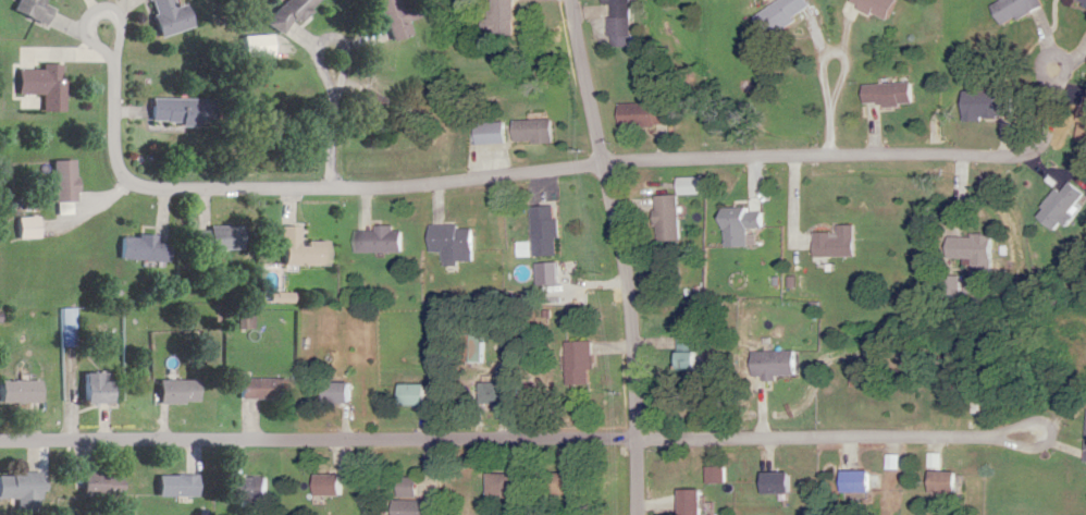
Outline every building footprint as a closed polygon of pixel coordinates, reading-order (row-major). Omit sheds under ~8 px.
[(44,6),(46,0),(19,0),(14,13),(48,26),(55,10),(44,6)] [(194,28),(188,6),(175,10),(173,0),(149,0),(160,38),(194,28)] [(266,21),(281,36),(296,21),(299,24),(324,0),(288,0),(266,21)] [(387,22),(392,42),(408,38),(405,23),(420,19),(417,6),(401,10),(399,0),(374,0),(380,24),(387,22)] [(523,0),(498,0),(498,18),(489,18),(489,30),(499,30),(499,36),(523,36),(523,0)] [(612,47),(635,47),(635,0),(612,0),(612,47)] [(807,8),(802,0),(774,0),(748,18),(762,39),(807,8)] [(893,0),(846,0),(843,6),(884,23),(894,0),(893,0)] [(996,2),(985,8),(996,28),(1037,6),(1034,0),(995,0),(996,2)] [(1085,9),(1085,0),(1067,0),(1085,9)] [(18,96),(43,97),(43,113),(64,113),(65,66),(42,66),(42,70),(19,70),(18,96)] [(857,84),(857,105),(910,105),(910,84),(857,84)] [(375,107),(377,96),(363,93),(361,104),(375,107)] [(957,94),(957,120),(1010,120),(1010,94),(957,94)] [(217,125),(217,100),(151,100),(151,125),(217,125)] [(675,127),(675,104),(625,105),(625,128),(675,127)] [(522,143),(562,143),(562,121),(522,121),(522,143)] [(516,123),(482,124),(482,144),(516,144),(516,123)] [(55,162),(55,204),(76,204),(76,162),(55,162)] [(1030,215),(1047,232),(1082,198),(1065,181),(1030,215)] [(662,197),(662,242),(685,242),(685,197),(662,197)] [(540,208),(540,257),(565,257),(565,208),(540,208)] [(752,230),(769,229),(769,210),(726,210),(726,248),(753,248),(752,230)] [(39,240),(39,220),(19,220),(20,240),(39,240)] [(483,253),(483,230),(468,230),(468,226),(437,226),(437,253),(483,253)] [(810,257),(849,257),(849,227),(832,227),(832,234),(810,234),(810,257)] [(330,245),(300,245),(300,228),(281,228),(281,268),(330,268),(330,245)] [(196,251),(243,251),(243,229),(196,229),(196,251)] [(359,230),(359,254),(411,254),(411,230),(359,230)] [(170,246),(158,246),(158,237),(120,237),(120,261),(170,261),(170,246)] [(990,237),(941,237),(941,259),(990,259),(990,237)] [(939,299),(958,299),(958,278),(939,278),(939,299)] [(75,347),(75,310),(60,310),(60,347),(75,347)] [(472,337),(472,364),(490,364),(490,337),(472,337)] [(705,353),(695,353),(695,338),(686,338),(686,370),(705,370),(705,353)] [(570,343),(570,386),(596,386),(596,343),(570,343)] [(801,352),(754,352),(754,377),(801,377),(801,352)] [(114,404),(114,383),(104,383),(104,375),(84,375),(84,404),(114,404)] [(239,380),(239,402),(292,402),(292,380),(239,380)] [(41,404),(41,382),(0,382),(0,404),(41,404)] [(160,382),(160,404),(199,405),(199,382),(160,382)] [(357,383),(327,383),(327,404),(357,404),(357,383)] [(486,405),(517,405),(517,384),(486,384),(486,405)] [(434,385),(405,385),(405,407),(434,407),(434,385)] [(730,468),(711,468),(711,483),(730,483),(730,468)] [(862,471),(835,471),(835,493),(862,493),(862,471)] [(17,499),(17,512),(40,513),(42,474),(0,472),(0,499),(17,499)] [(923,494),(950,494),(950,472),(923,472),(923,494)] [(84,497),(124,497),(124,473),(84,473),(84,497)] [(559,494),(589,494),(589,473),(559,473),(559,494)] [(755,493),(785,493),(785,473),(755,473),(755,493)] [(524,494),(524,474),(496,474),(496,494),(524,494)] [(347,475),(319,475),(319,496),(347,496),(347,475)] [(199,476),(159,476),(159,497),(199,497),(199,476)] [(271,477),(232,477),(232,501),(271,501),(271,477)] [(425,477),(403,477),(403,497),(425,497),(425,477)] [(710,489),(687,489),(687,514),(710,514),(710,489)] [(398,501),(398,514),(438,514),(438,501),(398,501)]
